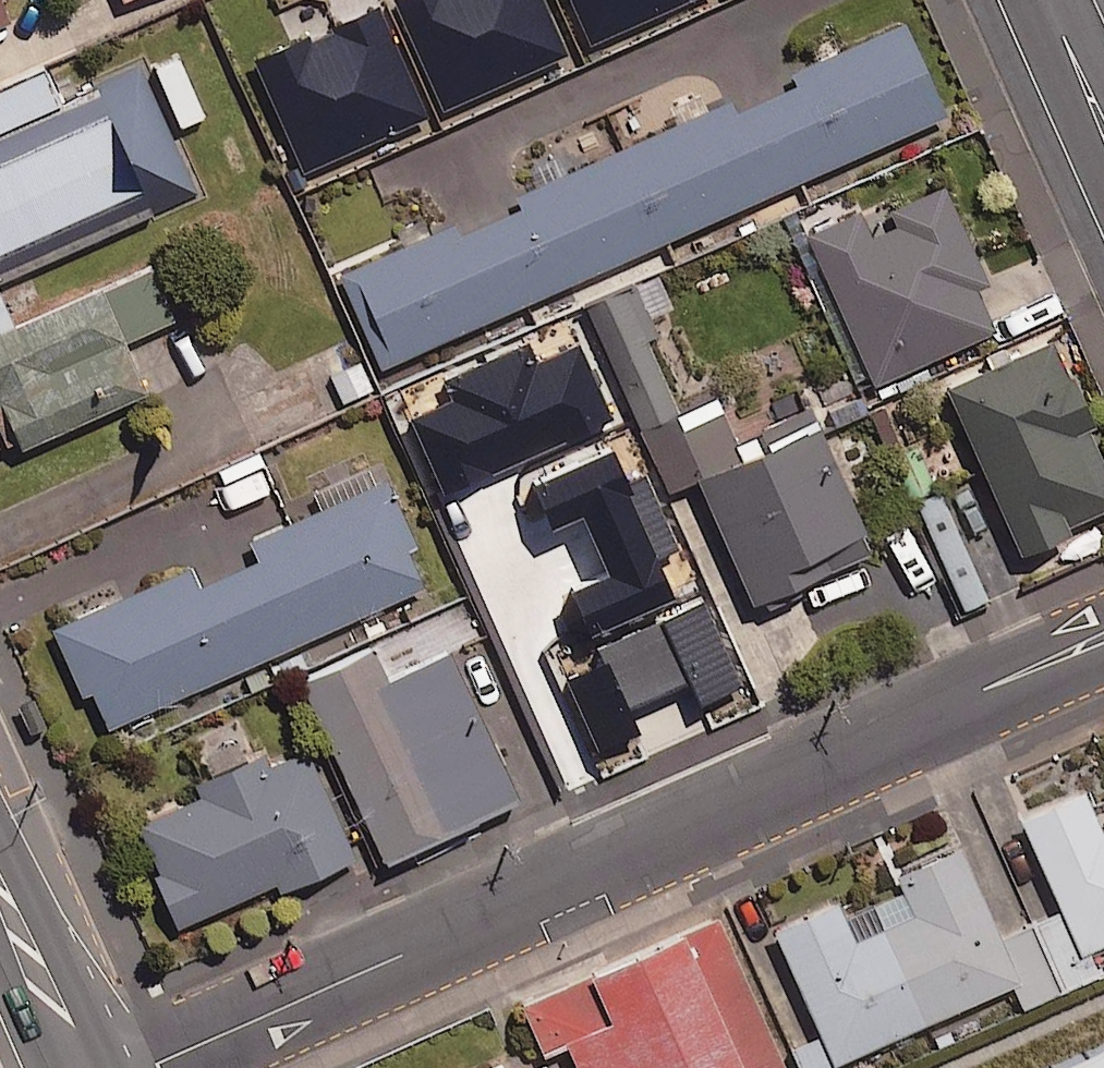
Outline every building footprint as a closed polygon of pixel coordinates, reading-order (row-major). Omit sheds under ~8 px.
[(15,23),(4,0),(0,0),(0,30),(15,23)] [(552,25),(609,0),(541,0),(552,25)] [(953,119),(917,39),(352,291),(388,371),(953,119)] [(53,63),(0,86),(0,334),(28,321),(12,284),(210,196),(150,61),(68,98),(53,63)] [(987,288),(944,190),(853,230),(849,222),(806,240),(871,389),(991,337),(972,295),(987,288)] [(109,292),(0,340),(0,383),(30,451),(155,396),(109,292)] [(955,391),(1029,559),(1078,537),(1074,528),(1103,515),(1103,453),(1095,432),(1103,428),(1103,425),(1083,377),(1078,379),(1062,344),(955,391)] [(488,486),(437,371),(390,392),(440,506),(488,486)] [(899,402),(869,415),(908,503),(938,489),(899,402)] [(879,557),(816,412),(768,432),(777,453),(707,482),(762,607),(879,557)] [(425,550),(393,480),(255,542),(264,563),(205,589),(196,570),(59,631),(89,698),(98,694),(115,731),(433,588),(417,554),(425,550)] [(943,493),(913,506),(965,618),(994,604),(943,493)] [(620,539),(510,587),(566,711),(675,663),(620,539)] [(379,652),(306,685),(391,868),(525,805),(456,656),(394,685),(379,652)] [(207,800),(144,828),(166,877),(160,880),(183,932),(281,888),(285,897),(361,864),(312,753),(275,769),(270,756),(201,787),(207,800)] [(1021,810),(1080,942),(1103,931),(1103,819),(1100,821),(1083,783),(1021,810)] [(833,893),(770,921),(830,1057),(1020,973),(959,835),(893,864),(911,905),(850,932),(833,893)] [(519,997),(540,1043),(561,1033),(577,1067),(787,1067),(714,908),(519,997)] [(1022,1067),(1103,1067),(1103,1032),(1022,1067)] [(542,1048),(508,1064),(503,1053),(471,1067),(552,1067),(542,1048)]
